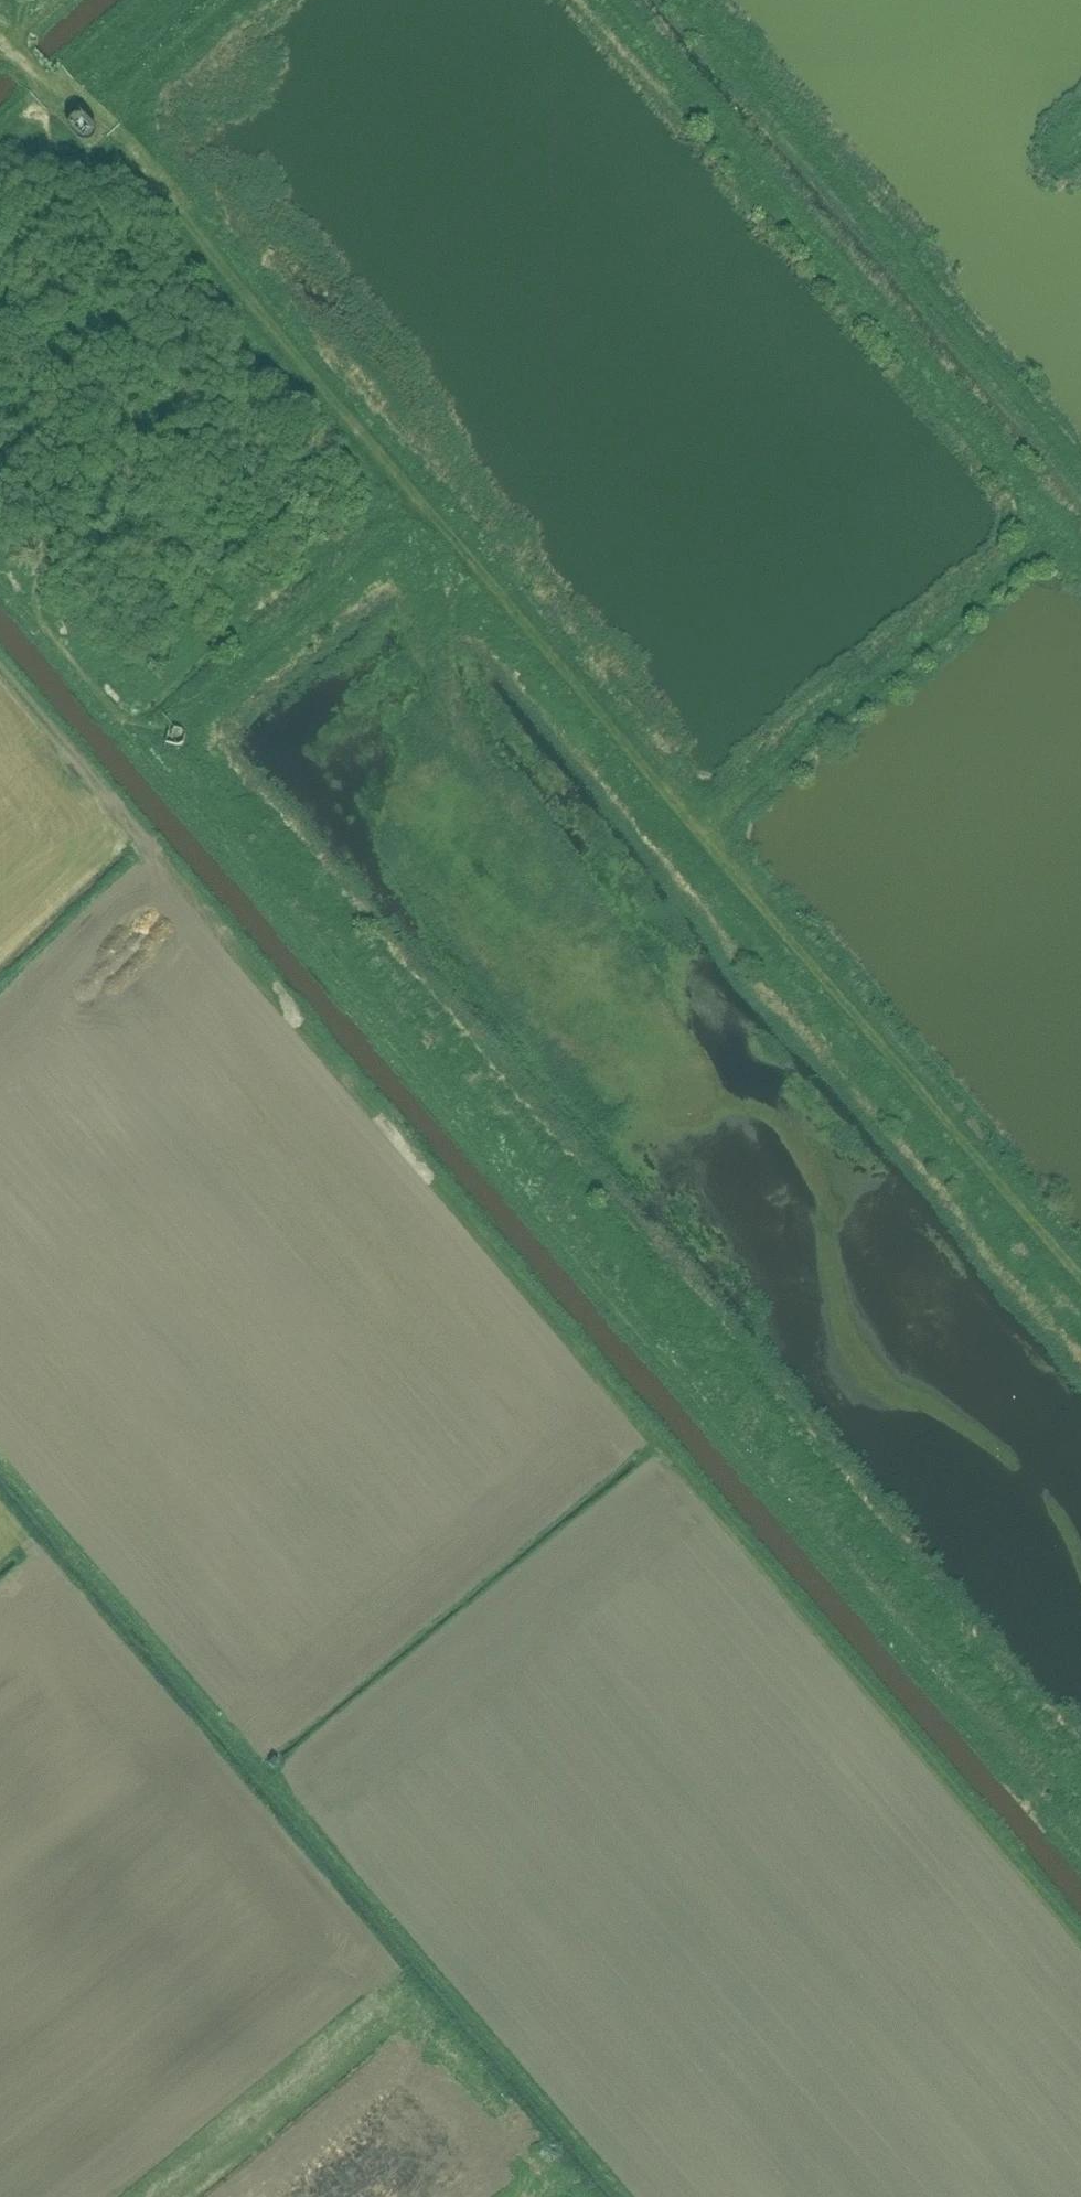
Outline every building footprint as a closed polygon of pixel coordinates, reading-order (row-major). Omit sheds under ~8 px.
[(157,929),(144,935),(150,948),(163,942),(157,929)]
